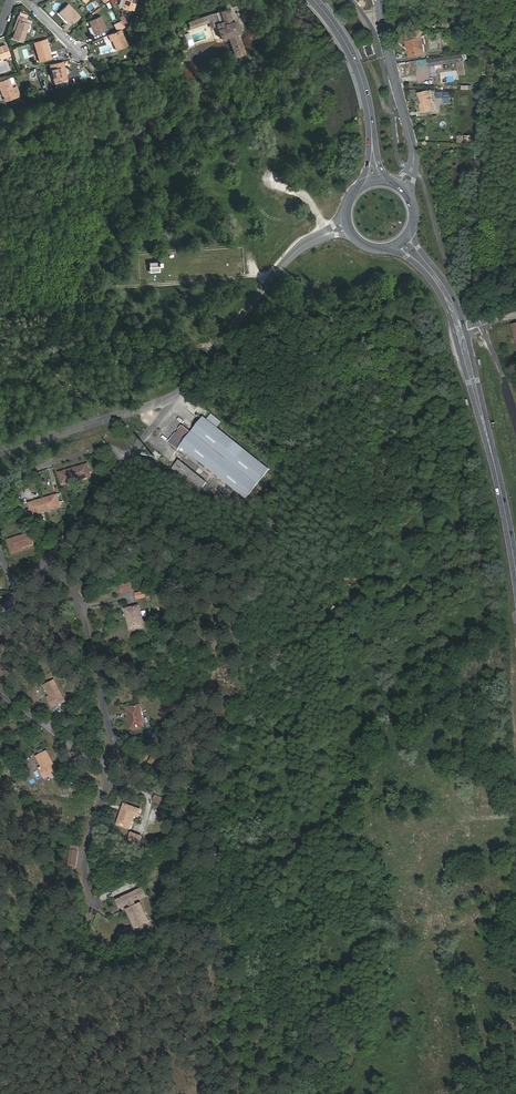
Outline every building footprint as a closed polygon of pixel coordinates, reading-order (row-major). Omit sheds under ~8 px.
[(123,6),(133,10),(136,0),(125,0),(123,6)] [(80,17),(68,4),(59,12),(69,22),(72,20),(74,22),(80,17)] [(246,54),(235,21),(231,22),(227,9),(220,11),(223,21),(216,24),(213,14),(193,20),(195,27),(208,22),(211,31),(218,29),(219,33),(221,39),(229,36),(236,57),(246,54)] [(124,15),(120,18),(124,25),(128,23),(124,15)] [(26,19),(19,16),(18,20),(19,21),(13,38),(22,42),(29,24),(25,23),(26,19)] [(101,16),(89,21),(95,34),(106,29),(101,16)] [(118,31),(120,30),(125,28),(121,21),(114,25),(118,31)] [(118,31),(109,35),(116,50),(127,46),(120,30),(118,31)] [(423,36),(421,30),(406,34),(407,40),(407,41),(410,56),(425,53),(423,44),(426,44),(424,36),(423,36)] [(46,39),(34,43),(40,62),(51,59),(46,39)] [(367,57),(376,54),(373,42),(364,44),(367,57)] [(10,56),(6,45),(0,47),(0,60),(10,56)] [(461,54),(428,60),(429,65),(430,65),(431,70),(436,69),(435,64),(456,61),(459,75),(465,75),(461,54)] [(63,62),(50,65),(54,83),(55,83),(66,80),(67,80),(63,62)] [(0,81),(0,89),(3,96),(5,101),(19,96),(17,90),(13,92),(8,78),(0,81)] [(430,91),(418,93),(422,111),(430,109),(429,102),(432,101),(430,91)] [(481,162),(474,161),(472,172),(480,173),(481,162)] [(162,265),(151,265),(151,273),(161,273),(161,270),(163,269),(162,265)] [(204,409),(191,400),(187,407),(198,416),(204,409)] [(192,460),(210,474),(245,501),(272,465),(206,415),(194,431),(185,424),(169,442),(192,460)] [(207,477),(176,453),(170,461),(200,485),(207,477)] [(68,483),(96,474),(91,460),(64,469),(68,483)] [(37,512),(67,503),(63,490),(33,500),(37,512)] [(36,528),(14,536),(18,548),(29,544),(27,540),(38,535),(36,528)] [(140,588),(139,580),(122,584),(123,592),(140,588)] [(150,593),(139,594),(141,602),(152,600),(150,593)] [(148,628),(145,609),(132,611),(136,630),(148,628)] [(55,697),(51,699),(48,700),(53,709),(68,702),(57,680),(50,684),(55,697)] [(45,686),(51,699),(55,697),(50,684),(45,686)] [(139,708),(136,687),(123,689),(126,710),(139,708)] [(156,723),(167,721),(166,713),(155,714),(156,723)] [(153,731),(147,738),(161,750),(167,742),(153,731)] [(47,764),(43,766),(40,768),(45,777),(60,769),(49,749),(41,752),(47,764)] [(37,754),(43,766),(47,764),(41,752),(37,754)] [(151,802),(164,804),(165,797),(153,794),(151,802)] [(141,808),(122,804),(117,824),(131,827),(133,815),(139,816),(141,808)] [(128,832),(126,842),(141,845),(143,835),(128,832)] [(161,877),(157,869),(135,884),(138,890),(148,885),(151,889),(147,891),(156,905),(170,898),(160,883),(156,886),(153,882),(161,877)]
